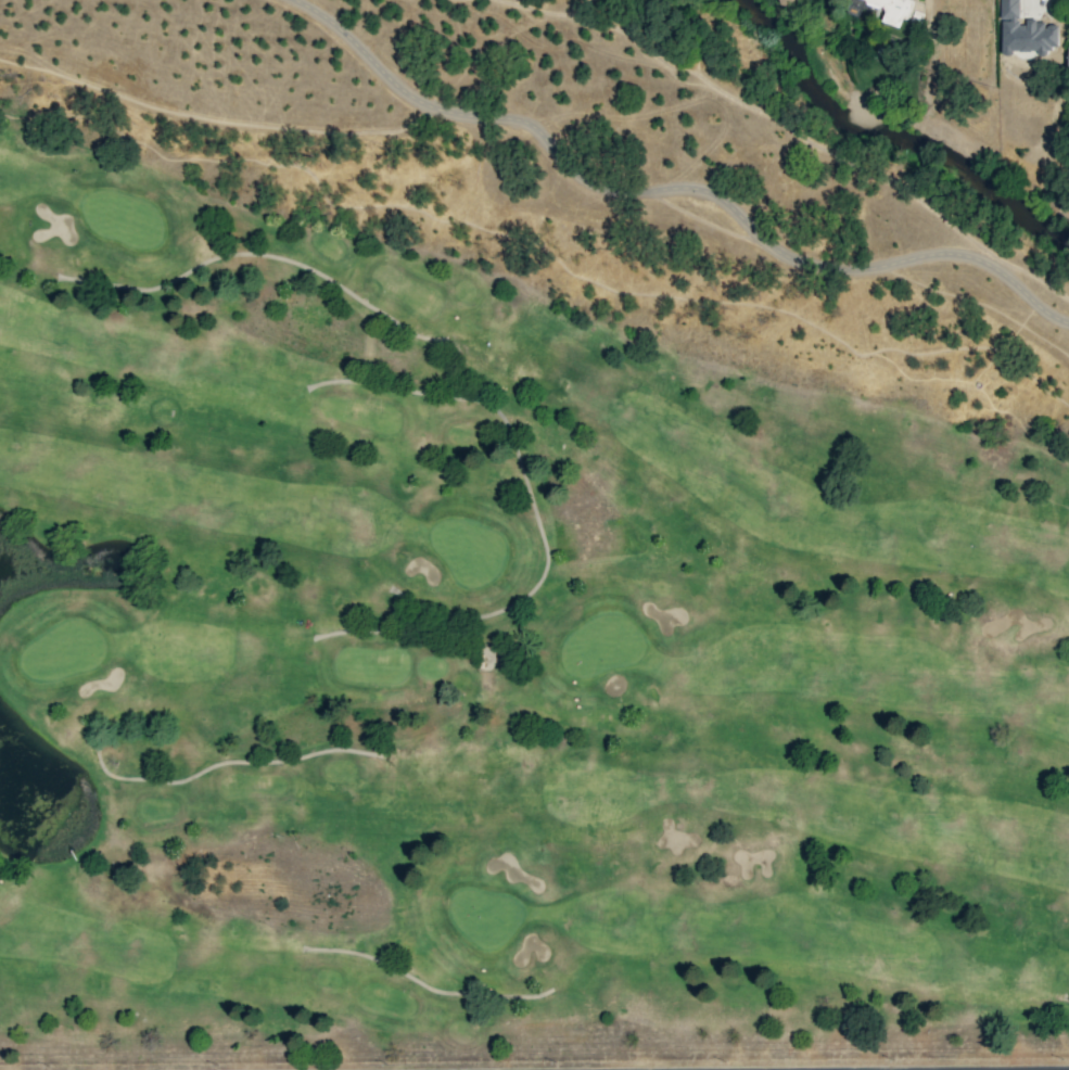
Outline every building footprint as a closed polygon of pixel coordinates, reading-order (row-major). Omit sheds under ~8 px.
[(888,7),(884,22),(904,27),(912,0),(864,0),(888,7)] [(1023,53),(1023,54),(1060,53),(1059,24),(1045,24),(1045,21),(1020,21),(1020,0),(1002,0),(1003,54),(1023,53)]
